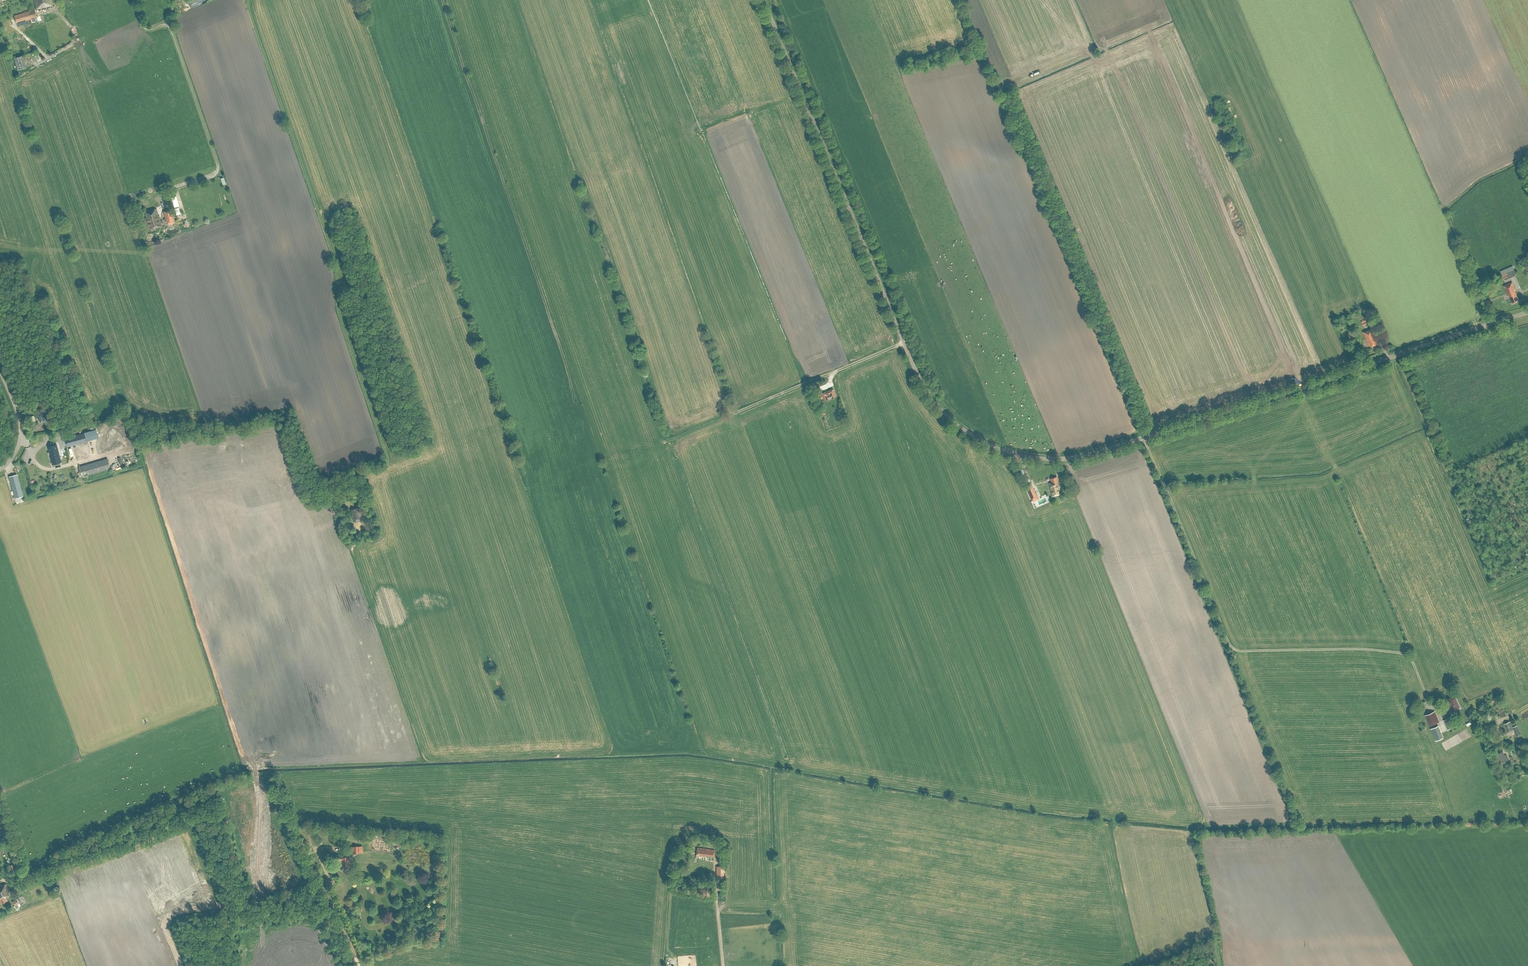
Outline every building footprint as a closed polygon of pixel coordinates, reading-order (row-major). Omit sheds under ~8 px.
[(37,9),(52,5),(51,0),(35,0),(37,9)] [(36,17),(34,10),(14,15),(17,23),(31,19),(36,17)] [(27,68),(23,56),(14,58),(17,70),(27,68)] [(145,218),(149,230),(162,226),(156,208),(145,212),(147,218),(145,218)] [(173,221),(174,220),(170,210),(164,212),(167,223),(167,222),(173,221)] [(1502,275),(1504,280),(1516,274),(1514,270),(1502,275)] [(1512,302),(1519,300),(1514,289),(1516,289),(1513,281),(1503,285),(1508,295),(1509,295),(1512,302)] [(1370,346),(1377,343),(1374,336),(1375,335),(1371,327),(1363,331),(1369,345),(1370,345),(1370,346)] [(831,398),(836,396),(833,389),(821,393),(824,401),(828,399),(826,395),(830,393),(831,398)] [(36,410),(40,422),(44,421),(40,408),(36,410)] [(86,440),(98,437),(95,429),(84,432),(85,433),(86,440)] [(87,441),(86,440),(85,433),(65,439),(67,446),(87,441)] [(101,439),(102,442),(104,451),(126,445),(122,433),(101,439)] [(44,436),(35,439),(41,456),(50,454),(44,436)] [(97,443),(74,450),(76,459),(100,452),(97,443)] [(56,444),(48,446),(49,452),(50,454),(51,460),(60,458),(56,444)] [(107,458),(79,466),(82,476),(110,468),(107,458)] [(38,474),(36,466),(27,469),(30,477),(38,474)] [(22,492),(17,474),(9,477),(14,494),(22,492)] [(1057,476),(1050,478),(1051,482),(1049,483),(1052,496),(1061,494),(1058,483),(1058,482),(1057,476)] [(1036,495),(1032,486),(1027,488),(1031,498),(1031,497),(1032,499),(1037,497),(1036,495)] [(358,506),(363,515),(367,512),(365,508),(364,508),(361,504),(358,506)] [(359,510),(358,511),(357,508),(351,510),(353,517),(352,517),(353,522),(361,519),(360,516),(361,516),(359,510)] [(1457,707),(1460,706),(1455,697),(1453,699),(1452,696),(1447,699),(1453,710),(1458,708),(1457,707)] [(1429,726),(1439,722),(1435,711),(1425,715),(1429,726)] [(1448,718),(1443,720),(1447,729),(1453,727),(1448,718)] [(1507,732),(1513,730),(1509,721),(1504,723),(1507,732)] [(1444,723),(1436,726),(1440,737),(1448,734),(1444,723)] [(1517,736),(1521,734),(1517,724),(1513,726),(1517,736)] [(1502,750),(1495,753),(1499,763),(1507,760),(1502,750)] [(697,847),(696,855),(705,856),(705,855),(714,856),(715,849),(697,847)] [(341,867),(349,866),(348,853),(335,854),(336,860),(340,859),(341,867)] [(18,862),(15,855),(10,857),(12,864),(18,862)] [(15,870),(13,864),(9,865),(10,867),(6,868),(8,872),(11,871),(15,870)] [(0,885),(0,903),(0,904),(7,901),(6,897),(10,895),(6,884),(2,885),(2,884),(0,885)]
